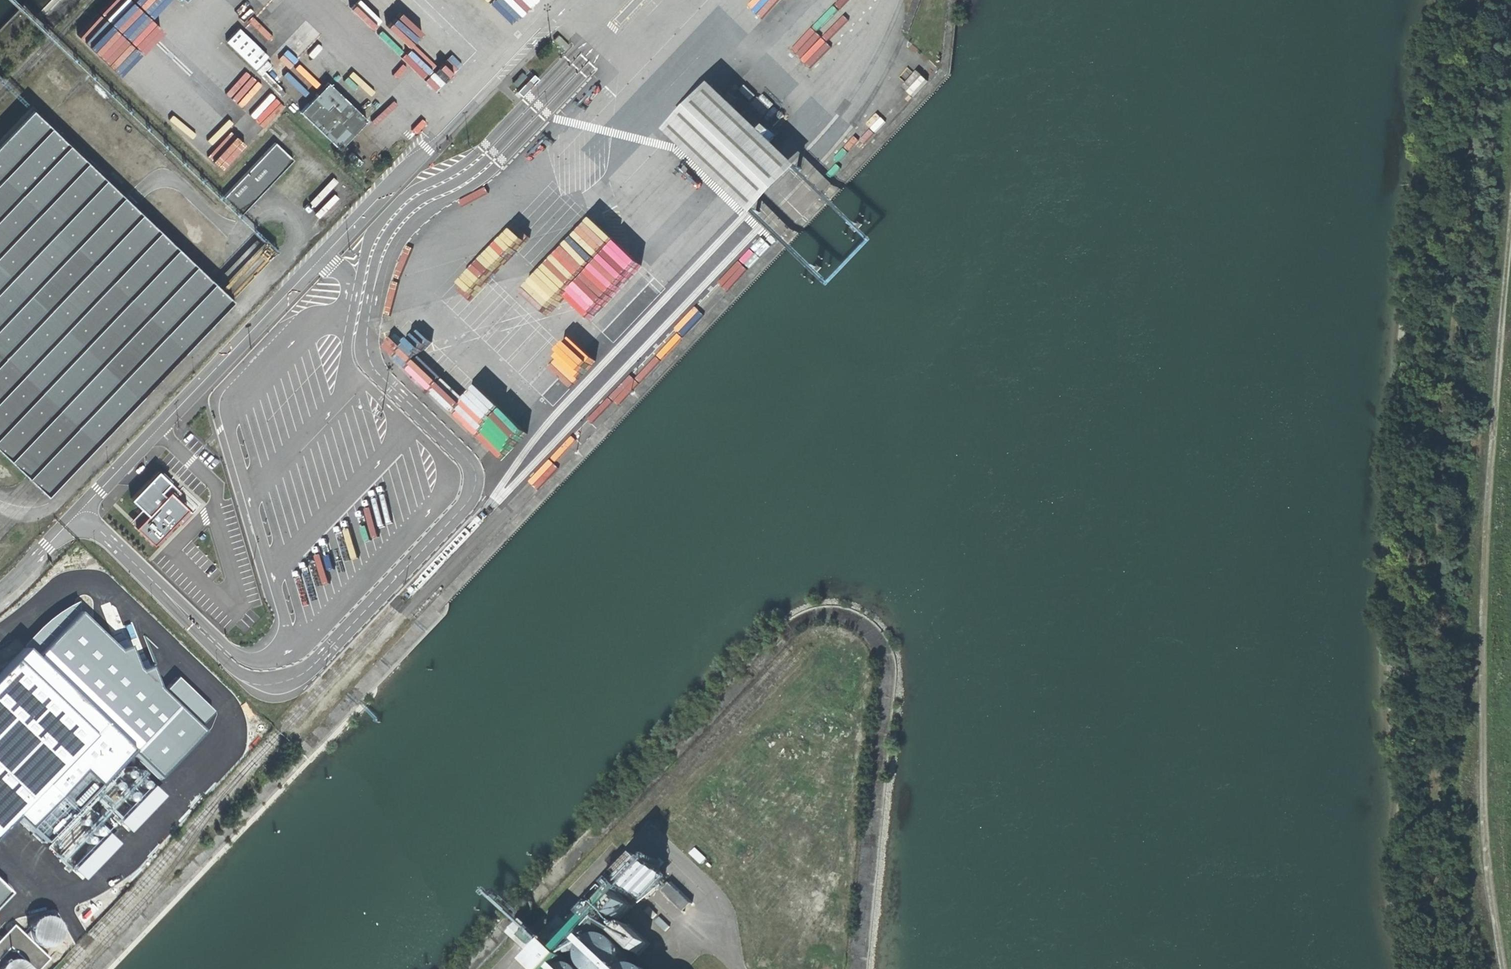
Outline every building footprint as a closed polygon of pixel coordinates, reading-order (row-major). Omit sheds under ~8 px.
[(154,20),(134,0),(109,0),(76,33),(109,65),(154,20)] [(252,67),(264,54),(235,26),(222,37),(252,67)] [(551,39),(562,49),(566,45),(556,35),(551,39)] [(296,112),(336,150),(365,121),(326,83),(296,112)] [(712,89),(669,136),(749,211),(756,218),(758,216),(798,172),(800,170),(794,165),(712,89)] [(44,491),(231,296),(102,170),(103,169),(88,154),(87,155),(33,103),(0,138),(0,450),(44,491)] [(222,194),(240,211),(292,158),(274,140),(222,194)] [(806,177),(800,170),(798,172),(804,179),(872,242),(832,286),(764,222),(758,216),(756,218),(762,224),(832,290),(876,242),(806,177)] [(588,295),(564,314),(592,348),(615,329),(588,295)] [(547,399),(581,363),(549,333),(536,347),(510,322),(488,344),(547,399)] [(196,414),(200,419),(209,411),(204,406),(196,414)] [(500,449),(521,427),(506,414),(486,436),(500,449)] [(187,507),(169,490),(165,495),(160,489),(169,480),(157,470),(131,497),(148,512),(136,525),(153,541),(187,507)] [(51,681),(69,699),(104,662),(85,644),(51,681)] [(24,673),(13,662),(0,675),(0,690),(4,694),(24,673)] [(9,895),(0,886),(0,905),(9,895)] [(616,919),(628,907),(612,893),(600,904),(616,919)] [(643,912),(651,919),(655,915),(647,908),(643,912)] [(64,923),(60,919),(55,916),(50,915),(44,916),(39,919),(35,923),(34,928),(33,934),(35,939),(38,943),(42,946),(46,948),(52,948),(57,947),(61,944),(65,940),(66,934),(66,928),(64,923)] [(538,963),(571,928),(559,917),(540,938),(522,921),(509,935),(538,963)] [(0,938),(0,959),(12,946),(37,968),(43,968),(52,958),(14,923),(0,938)] [(619,937),(639,956),(650,944),(630,925),(619,937)] [(571,962),(563,954),(556,947),(535,968),(564,968),(571,962)] [(20,961),(15,960),(9,961),(5,964),(1,968),(29,968),(25,964),(20,961)]
